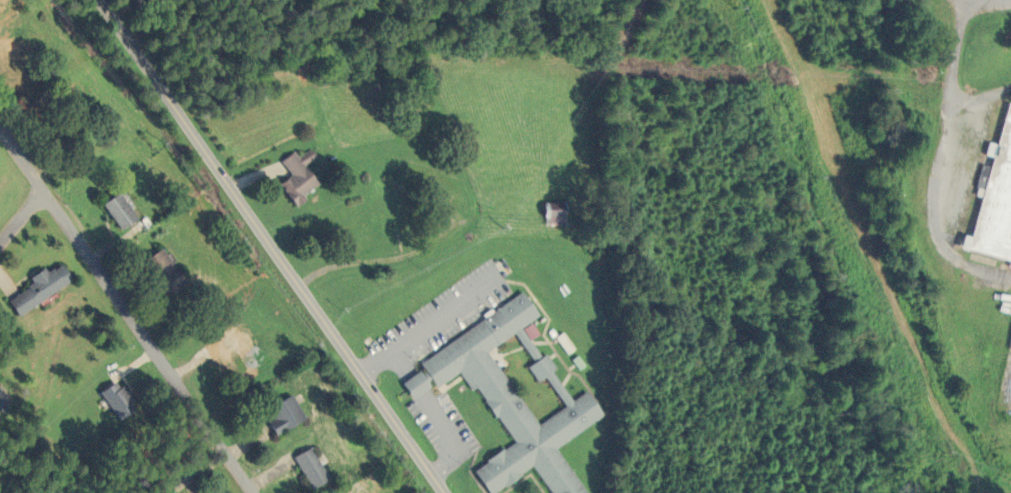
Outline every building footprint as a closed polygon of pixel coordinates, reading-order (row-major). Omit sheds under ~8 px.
[(1010,244),(1010,126),(979,235),(1010,244)] [(314,157),(310,150),(294,158),(291,151),(278,158),(287,177),(276,183),(286,203),(313,189),(301,164),(314,157)] [(96,203),(114,230),(130,219),(113,192),(96,203)] [(540,224),(559,224),(559,202),(540,202),(540,224)] [(179,281),(155,248),(137,261),(161,294),(179,281)] [(66,282),(53,262),(25,279),(28,284),(2,300),(12,315),(66,282)] [(467,470),(481,492),(487,492),(529,468),(545,492),(580,492),(552,446),(598,418),(582,392),(568,401),(549,371),(552,369),(544,355),(538,358),(519,327),(535,317),(522,296),(415,361),(431,388),(457,372),(468,391),(474,387),(509,445),(467,470)] [(95,392),(113,419),(131,407),(113,380),(95,392)] [(263,408),(270,421),(264,424),(271,436),(302,419),(288,394),(263,408)] [(326,479),(306,447),(289,458),(309,490),(326,479)]
